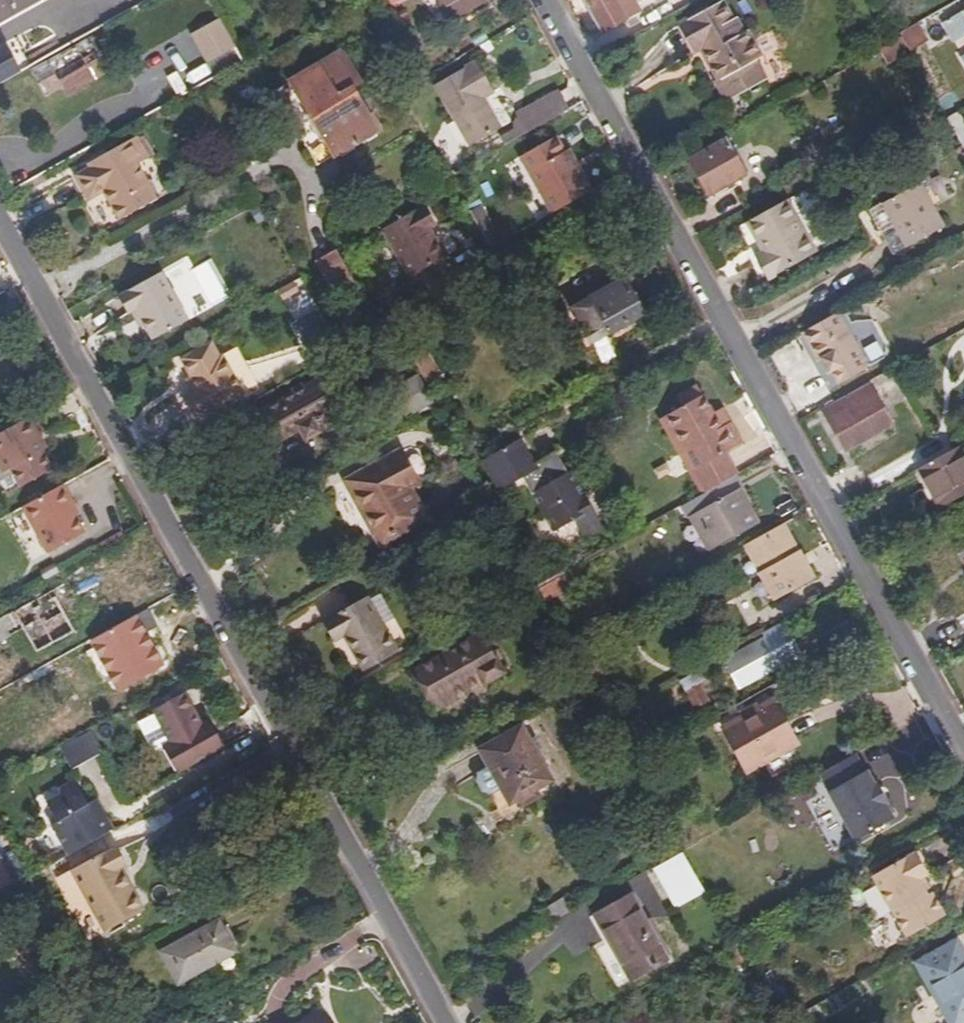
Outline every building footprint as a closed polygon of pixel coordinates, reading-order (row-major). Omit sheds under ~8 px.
[(39,3),(37,0),(0,0),(0,25),(39,3)] [(449,20),(485,0),(437,0),(449,20)] [(603,28),(625,16),(620,6),(628,1),(627,0),(587,0),(603,28)] [(716,76),(724,71),(734,91),(761,78),(750,57),(757,54),(743,28),(736,31),(719,0),(714,0),(679,19),(694,46),(703,41),(705,47),(702,49),(716,76)] [(898,34),(905,46),(922,36),(914,21),(896,31),(898,34)] [(46,97),(63,87),(69,101),(99,85),(89,66),(101,59),(92,40),(76,48),(79,52),(51,68),(48,64),(33,72),(46,97)] [(20,71),(5,45),(0,48),(0,83),(20,71)] [(271,55),(253,59),(254,68),(272,65),(271,55)] [(497,88),(480,58),(438,81),(471,142),(501,125),(484,95),(497,88)] [(338,99),(320,68),(280,91),(308,139),(302,143),(315,166),(375,130),(367,114),(376,109),(369,99),(361,104),(353,90),(338,99)] [(724,71),(716,76),(709,80),(719,100),(734,91),(724,71)] [(527,132),(563,111),(553,91),(516,112),(527,132)] [(920,133),(912,118),(866,143),(874,157),(920,133)] [(149,158),(135,137),(107,152),(109,156),(75,175),(87,199),(104,189),(121,219),(158,198),(150,179),(146,182),(136,165),(149,158)] [(733,158),(723,137),(687,157),(707,193),(742,174),(740,170),(743,169),(736,156),(733,158)] [(552,214),(593,191),(583,174),(578,177),(564,154),(555,139),(522,157),(552,214)] [(578,177),(583,174),(569,151),(564,154),(578,177)] [(919,182),(879,204),(902,248),(942,227),(919,182)] [(806,186),(749,217),(765,245),(761,248),(753,253),(765,277),(834,238),(806,186)] [(902,248),(879,204),(872,208),(894,252),(902,248)] [(480,205),(469,211),(490,249),(501,243),(480,205)] [(430,227),(419,207),(381,229),(407,277),(446,256),(435,237),(432,237),(427,229),(430,227)] [(765,245),(749,217),(744,219),(761,248),(765,245)] [(336,301),(343,296),(355,289),(335,252),(315,264),(336,301)] [(629,277),(625,268),(596,284),(600,291),(576,303),(589,327),(584,331),(590,341),(640,313),(623,281),(629,277)] [(185,317),(158,270),(119,292),(129,309),(132,308),(149,337),(185,317)] [(355,289),(343,296),(350,306),(361,299),(355,289)] [(835,311),(800,330),(815,359),(818,358),(825,371),(828,369),(834,381),(864,365),(835,311)] [(911,332),(905,318),(876,334),(884,347),(911,332)] [(327,348),(333,359),(344,353),(338,341),(327,348)] [(177,359),(189,378),(196,389),(191,392),(183,397),(196,418),(243,392),(220,355),(216,357),(207,342),(177,359)] [(435,376),(418,347),(407,353),(424,382),(435,376)] [(432,402),(417,376),(394,389),(408,415),(432,402)] [(196,389),(189,378),(184,380),(191,392),(196,389)] [(350,437),(319,381),(261,414),(278,444),(298,433),(305,443),(319,436),(327,451),(350,437)] [(888,417),(868,381),(821,407),(841,443),(888,417)] [(691,470),(703,493),(730,477),(736,474),(723,453),(742,441),(731,422),(723,426),(715,412),(704,394),(668,415),(698,466),(691,470)] [(723,426),(731,422),(724,407),(715,412),(723,426)] [(663,418),(691,470),(698,466),(668,415),(663,418)] [(29,417),(0,434),(0,458),(1,458),(8,470),(19,488),(53,470),(43,451),(35,438),(38,435),(29,417)] [(46,449),(38,435),(35,438),(43,451),(46,449)] [(572,523),(577,534),(597,522),(578,488),(578,487),(570,472),(565,474),(554,454),(529,467),(515,442),(481,461),(499,491),(521,479),(551,534),(572,523)] [(915,464),(936,505),(963,489),(963,471),(951,445),(915,464)] [(418,485),(399,452),(370,468),(375,477),(348,491),(362,517),(367,514),(385,545),(427,521),(410,490),(418,485)] [(586,483),(570,472),(578,487),(578,488),(586,483)] [(703,493),(692,499),(699,509),(694,512),(705,530),(700,535),(709,550),(757,522),(748,507),(742,509),(731,491),(737,488),(730,477),(703,493)] [(72,505),(60,485),(21,507),(46,554),(83,533),(74,516),(69,507),(72,505)] [(742,509),(748,507),(737,488),(731,491),(742,509)] [(705,530),(694,512),(689,516),(700,535),(705,530)] [(597,522),(577,534),(583,544),(603,533),(597,522)] [(812,578),(781,523),(744,544),(777,598),(812,578)] [(555,578),(537,588),(544,601),(562,590),(555,578)] [(49,591),(0,618),(0,639),(21,627),(34,651),(72,630),(49,591)] [(397,651),(368,598),(327,621),(336,638),(342,635),(363,671),(397,651)] [(779,623),(762,632),(764,639),(724,662),(739,687),(779,666),(778,664),(796,654),(779,623)] [(494,657),(480,634),(417,669),(438,706),(479,683),(481,687),(505,674),(496,656),(494,657)] [(706,668),(693,674),(698,683),(710,676),(706,668)] [(698,683),(693,674),(682,681),(699,710),(710,704),(698,683)] [(178,775),(226,749),(211,722),(201,727),(182,695),(152,713),(170,745),(163,749),(178,775)] [(795,744),(771,705),(754,714),(752,708),(740,714),(744,720),(727,730),(750,769),(795,744)] [(697,722),(700,726),(718,716),(715,711),(697,722)] [(498,787),(507,804),(529,792),(543,784),(515,731),(479,751),(488,768),(476,775),(474,782),(479,791),(486,793),(498,787)] [(828,793),(855,842),(894,821),(887,807),(889,806),(877,784),(875,785),(867,771),(865,773),(855,755),(821,774),(831,791),(828,793)] [(668,768),(654,763),(651,774),(664,779),(668,768)] [(68,857),(112,832),(102,814),(94,818),(89,810),(75,785),(60,793),(62,796),(45,806),(56,824),(51,827),(68,857)] [(529,792),(507,804),(512,813),(533,802),(529,792)] [(43,803),(45,806),(62,796),(60,793),(43,803)] [(94,818),(102,814),(97,806),(89,810),(94,818)] [(109,850),(69,872),(104,933),(143,911),(119,869),(123,864),(115,849),(109,850)] [(945,917),(932,893),(927,896),(920,881),(924,878),(928,876),(915,853),(872,878),(906,939),(945,917)] [(698,882),(682,854),(657,870),(673,895),(698,882)] [(927,896),(932,893),(924,878),(920,881),(927,896)] [(679,952),(644,888),(608,908),(644,972),(679,952)] [(546,908),(554,922),(572,911),(565,898),(546,908)] [(235,954),(218,922),(159,954),(177,986),(235,954)] [(956,942),(916,964),(948,1022),(962,1022),(963,1022),(963,958),(956,942)] [(320,1013),(301,1022),(326,1022),(320,1013)]
